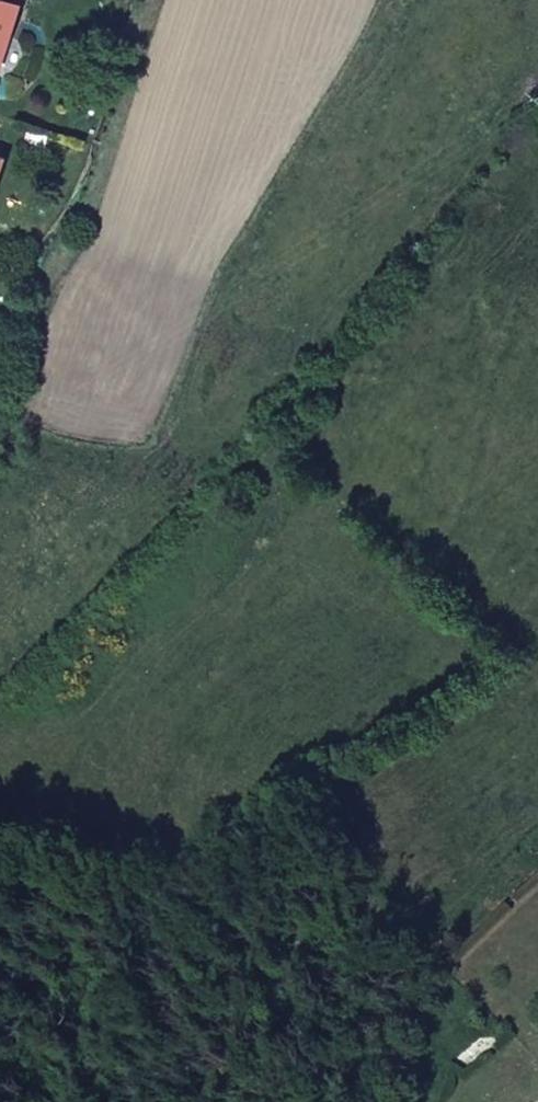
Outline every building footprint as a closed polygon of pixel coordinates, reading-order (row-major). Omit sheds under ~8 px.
[(19,7),(0,1),(0,64),(19,7)]
